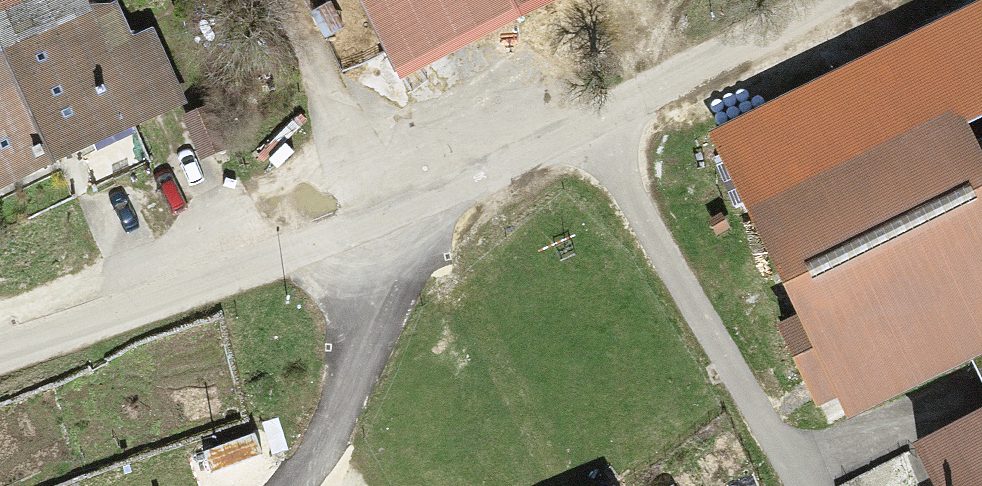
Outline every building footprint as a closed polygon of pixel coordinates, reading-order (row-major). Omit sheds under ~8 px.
[(185,127),(121,0),(0,0),(0,220),(185,127)] [(390,76),(504,24),(493,0),(356,0),(390,76)] [(684,132),(833,440),(890,412),(975,374),(981,389),(981,193),(953,132),(981,118),(981,0),(961,0),(684,132)] [(192,135),(210,178),(238,166),(219,123),(192,135)] [(908,452),(924,485),(981,485),(981,418),(908,452)]
